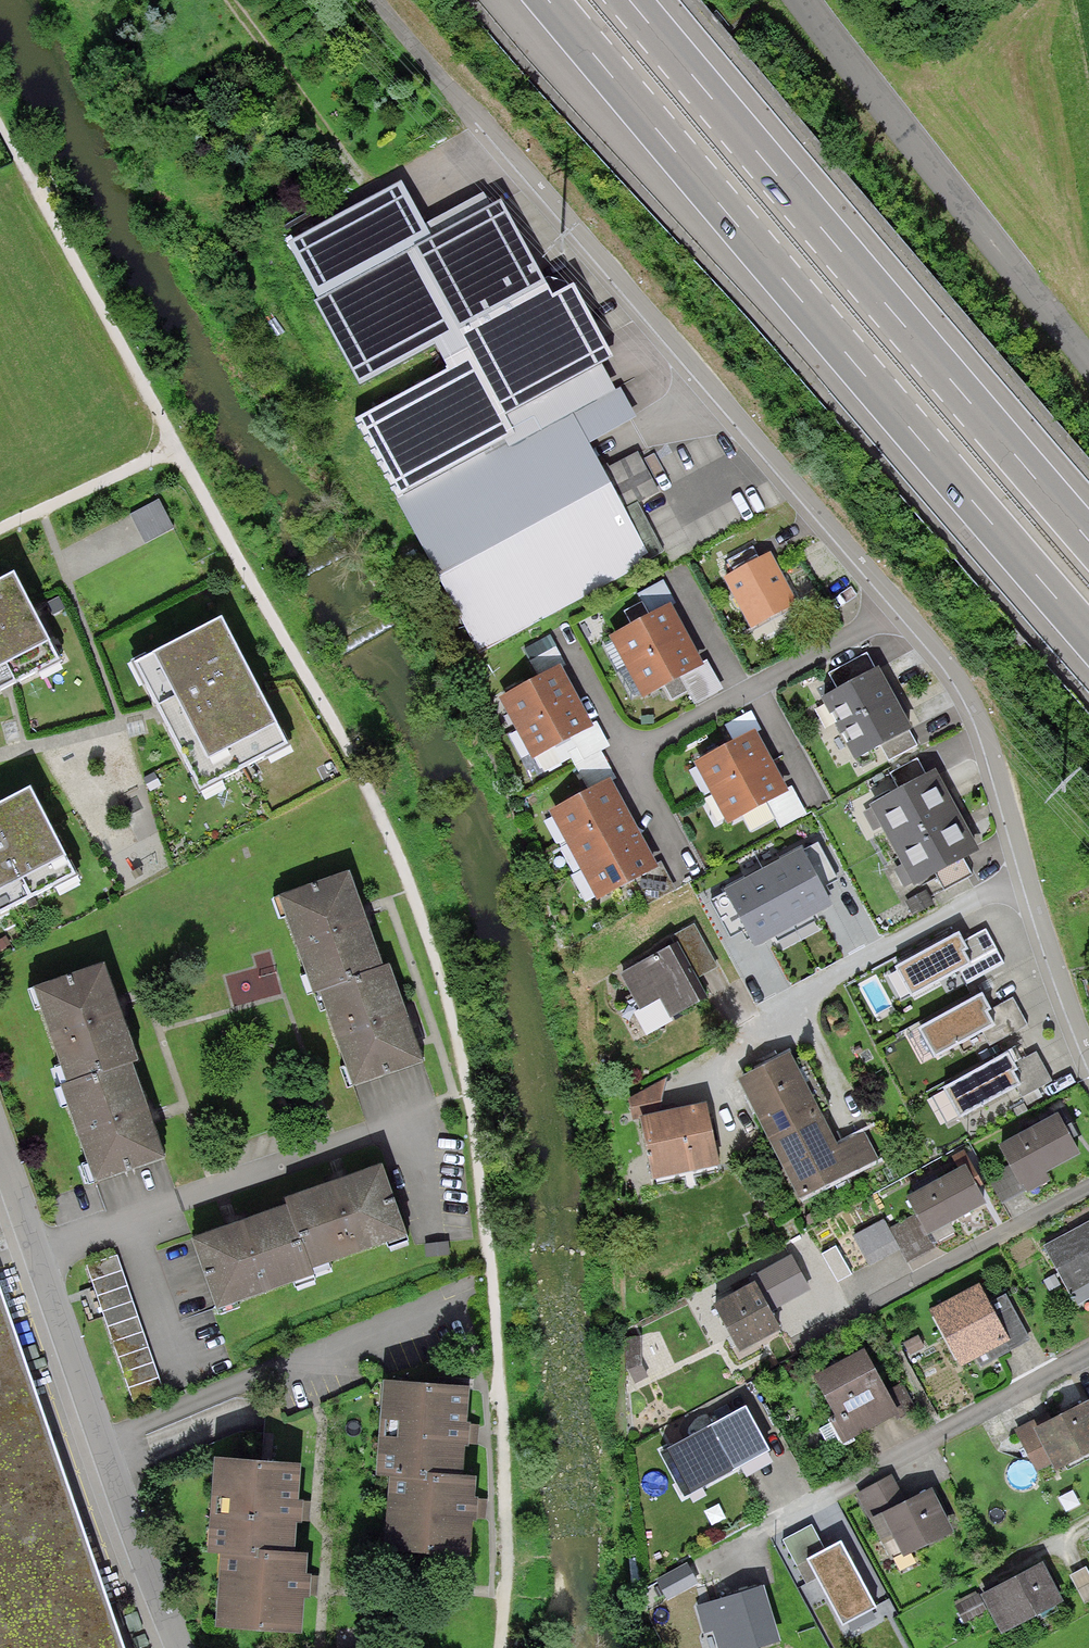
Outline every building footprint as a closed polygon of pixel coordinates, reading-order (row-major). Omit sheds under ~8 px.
[(398,180),(284,243),(314,296),(407,244),(428,233),(398,180)] [(499,200),(316,301),(360,382),(434,342),(449,368),(466,358),(499,419),(598,364),(613,356),(573,284),(552,296),(550,291),(499,200)] [(357,417),(480,650),(668,551),(642,501),(626,509),(590,439),(640,414),(625,385),(614,391),(514,442),(499,419),(466,358),(449,368),(357,417)] [(514,442),(614,391),(598,364),(499,419),(514,442)] [(161,499),(130,514),(145,544),(176,529),(161,499)] [(726,571),(752,626),(790,608),(764,553),(726,571)] [(0,583),(0,692),(8,688),(60,661),(15,575),(0,583)] [(610,627),(626,661),(681,635),(665,601),(610,627)] [(199,792),(288,746),(225,623),(136,669),(158,713),(199,792)] [(681,635),(626,661),(641,694),(660,685),(667,700),(704,683),(681,635)] [(821,700),(840,734),(896,704),(879,669),(875,672),(866,653),(828,674),(837,691),(821,700)] [(500,687),(515,717),(567,691),(552,661),(500,687)] [(567,691),(515,717),(532,750),(584,724),(567,691)] [(896,704),(840,734),(855,761),(882,747),(889,760),(915,746),(908,732),(910,730),(896,704)] [(696,754),(713,786),(764,759),(750,733),(758,729),(747,708),(718,723),(726,739),(696,754)] [(764,759),(713,786),(731,821),(764,804),(776,828),(803,814),(787,783),(779,787),(764,759)] [(870,807),(890,846),(959,811),(938,770),(927,776),(919,760),(891,774),(900,792),(870,807)] [(563,834),(616,808),(603,781),(550,807),(563,834)] [(75,878),(30,793),(0,808),(0,917),(75,878)] [(563,834),(577,862),(630,836),(616,808),(563,834)] [(959,811),(890,846),(914,889),(937,876),(945,891),(971,876),(963,862),(980,852),(959,811)] [(645,867),(630,836),(577,862),(592,893),(645,867)] [(802,849),(762,871),(794,929),(833,908),(828,898),(831,896),(826,887),(837,881),(818,845),(804,852),(802,849)] [(762,871),(722,892),(724,896),(712,902),(731,937),(742,932),(746,940),(750,938),(756,949),(794,929),(762,871)] [(312,994),(318,992),(382,969),(349,875),(278,900),(312,994)] [(656,996),(669,1020),(707,1000),(693,975),(712,965),(690,925),(615,965),(637,1006),(656,996)] [(965,984),(1003,964),(985,931),(962,943),(959,937),(897,970),(912,997),(959,972),(965,984)] [(66,1089),(133,1066),(140,1063),(106,966),(31,992),(66,1089)] [(318,992),(351,1090),(422,1064),(389,967),(382,969),(318,992)] [(989,1046),(1027,1026),(1013,1000),(989,1012),(982,999),(920,1031),(935,1059),(983,1035),(989,1046)] [(1021,1099),(1052,1082),(1036,1053),(1014,1065),(1008,1056),(943,1091),(960,1121),(1016,1091),(1021,1099)] [(739,1079),(764,1132),(816,1106),(791,1054),(739,1079)] [(63,1091),(95,1185),(166,1161),(150,1116),(133,1066),(66,1089),(63,1091)] [(640,1120),(653,1183),(720,1169),(706,1105),(670,1112),(660,1114),(666,1079),(627,1100),(632,1122),(640,1120)] [(816,1106),(764,1132),(798,1201),(878,1162),(864,1134),(837,1147),(816,1106)] [(1007,1167),(986,1178),(1002,1208),(1051,1182),(1046,1172),(1078,1155),(1057,1116),(997,1148),(1007,1167)] [(880,1218),(848,1234),(865,1266),(897,1250),(902,1260),(932,1245),(927,1236),(985,1206),(977,1189),(982,1186),(966,1156),(954,1162),(959,1171),(906,1198),(914,1213),(885,1228),(880,1218)] [(310,1269),(406,1236),(381,1167),(283,1202),(286,1208),(298,1243),(302,1243),(310,1269)] [(190,1241),(215,1313),(312,1277),(310,1269),(302,1243),(298,1243),(286,1208),(233,1226),(190,1241)] [(1042,1243),(1075,1311),(1088,1304),(1088,1281),(1088,1280),(1088,1220),(1042,1243)] [(835,1248),(817,1257),(833,1287),(850,1278),(835,1248)] [(116,1256),(86,1266),(133,1405),(163,1394),(116,1256)] [(784,1256),(708,1294),(738,1354),(780,1333),(765,1305),(800,1287),(784,1256)] [(980,1285),(929,1314),(957,1364),(972,1356),(979,1368),(1027,1341),(1002,1297),(990,1304),(980,1285)] [(24,1360),(0,1294),(0,1647),(123,1647),(24,1360)] [(918,1336),(901,1345),(908,1357),(925,1348),(918,1336)] [(829,1423),(842,1447),(896,1417),(898,1421),(917,1411),(899,1379),(883,1387),(862,1349),(812,1378),(835,1419),(829,1423)] [(376,1480),(389,1481),(424,1483),(424,1477),(464,1480),(470,1389),(382,1384),(376,1480)] [(1054,1473),(1088,1457),(1088,1414),(1084,1402),(1016,1432),(1030,1465),(1047,1458),(1054,1473)] [(661,1455),(685,1499),(745,1466),(739,1454),(764,1440),(746,1408),(661,1455)] [(207,1558),(220,1559),(256,1561),(257,1555),(296,1558),(302,1469),(214,1462),(207,1558)] [(384,1554),(471,1560),(476,1481),(464,1480),(424,1477),(424,1483),(389,1481),(384,1554)] [(883,1513),(903,1555),(948,1533),(928,1491),(903,1503),(891,1479),(857,1495),(869,1520),(883,1513)] [(807,1582),(816,1577),(805,1558),(824,1547),(811,1523),(784,1538),(807,1582)] [(816,1577),(842,1626),(878,1606),(841,1538),(824,1547),(805,1558),(816,1577)] [(216,1633),(302,1639),(306,1558),(296,1558),(257,1555),(256,1561),(220,1559),(216,1633)] [(669,1604),(704,1585),(691,1561),(656,1580),(669,1604)] [(983,1596),(1003,1637),(1062,1607),(1043,1567),(983,1596)] [(1070,1577),(1083,1601),(1088,1598),(1088,1574),(1086,1568),(1070,1577)] [(781,1643),(765,1588),(703,1606),(715,1647),(762,1647),(781,1643)] [(978,1594),(954,1605),(964,1625),(987,1613),(978,1594)]
